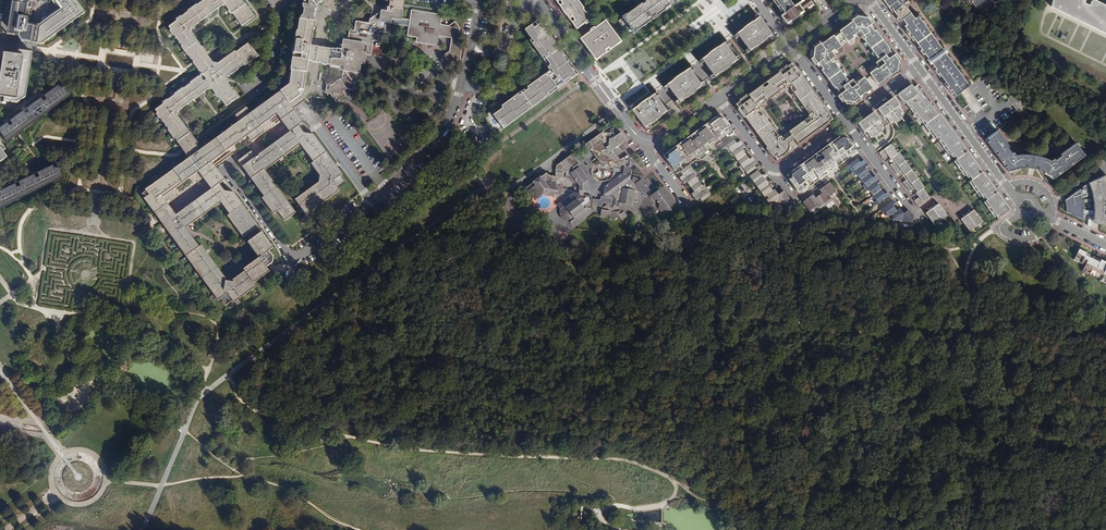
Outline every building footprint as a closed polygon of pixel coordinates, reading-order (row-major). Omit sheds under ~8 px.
[(11,3),(8,23),(15,32),(16,31),(20,36),(18,37),(21,40),(25,41),(28,21),(27,18),(26,17),(25,16),(27,5),(30,6),(31,0),(28,0),(15,0),(11,3)] [(57,3),(58,2),(62,7),(64,7),(66,6),(68,8),(65,10),(64,9),(62,9),(57,13),(55,11),(43,19),(45,21),(39,26),(36,42),(42,43),(86,11),(77,0),(54,0),(57,3)] [(203,0),(197,4),(195,3),(186,10),(186,11),(187,12),(181,16),(180,15),(179,15),(175,18),(176,20),(168,26),(171,29),(169,30),(171,34),(174,34),(177,37),(176,37),(179,42),(180,41),(182,44),(182,45),(181,47),(187,55),(189,55),(189,54),(194,60),(203,54),(199,49),(201,47),(193,36),(191,38),(183,27),(190,28),(206,17),(205,15),(224,1),(223,5),(226,5),(232,13),(234,12),(238,18),(243,25),(255,16),(252,12),(251,13),(247,8),(248,7),(246,3),(244,4),(243,5),(239,0),(203,0)] [(311,21),(314,21),(315,17),(313,16),(315,9),(316,10),(317,5),(312,4),(313,2),(315,0),(302,0),(304,2),(306,1),(309,4),(304,4),(303,8),(304,8),(303,15),(302,15),(302,19),(301,19),(311,21)] [(390,0),(389,7),(402,9),(403,0),(390,0)] [(576,30),(591,18),(578,0),(553,0),(576,30)] [(620,16),(632,34),(644,25),(641,21),(649,16),(651,20),(655,17),(679,0),(643,0),(620,16)] [(775,0),(771,0),(782,15),(785,13),(775,0)] [(785,13),(782,15),(780,16),(787,25),(803,13),(801,12),(806,8),(811,4),(810,2),(812,0),(803,0),(795,6),(794,4),(792,6),(788,0),(775,0),(785,13)] [(883,1),(926,61),(943,48),(943,47),(941,48),(918,17),(919,16),(918,15),(914,19),(903,4),(908,0),(883,0),(883,1)] [(966,1),(966,2),(966,3),(967,4),(968,4),(969,3),(971,2),(976,8),(986,0),(966,0),(966,1)] [(1050,6),(1105,34),(1105,5),(1096,0),(1052,0),(1050,6)] [(223,5),(224,1),(205,15),(206,17),(222,5),(223,5)] [(332,49),(330,63),(329,68),(344,71),(344,76),(329,84),(328,84),(327,92),(330,93),(332,93),(336,99),(344,94),(341,89),(344,86),(352,87),(353,81),(361,77),(358,72),(361,53),(364,36),(374,38),(377,39),(379,29),(385,30),(386,24),(391,24),(392,23),(395,23),(394,25),(397,25),(397,24),(400,24),(400,26),(402,26),(402,25),(405,25),(405,26),(409,27),(407,35),(408,35),(408,37),(416,38),(415,42),(417,42),(417,43),(435,46),(435,45),(437,45),(438,36),(450,38),(449,43),(456,44),(459,29),(454,23),(448,27),(440,25),(441,17),(440,16),(440,15),(413,11),(413,12),(411,12),(410,20),(400,19),(402,9),(389,7),(388,7),(387,12),(381,16),(381,17),(380,17),(379,20),(376,20),(375,23),(370,22),(358,20),(358,21),(357,21),(356,30),(352,29),(352,31),(350,31),(349,39),(346,38),(345,40),(344,40),(343,48),(337,47),(337,48),(332,48),(332,49)] [(388,7),(386,7),(371,18),(370,22),(375,23),(376,20),(379,20),(380,17),(381,17),(381,16),(387,12),(388,7)] [(864,16),(859,15),(856,17),(855,16),(848,20),(850,23),(841,30),(838,32),(840,34),(846,42),(847,43),(855,37),(858,34),(861,38),(878,61),(881,65),(877,68),(870,72),(879,84),(884,81),(883,80),(889,75),(891,78),(898,73),(896,72),(899,70),(900,65),(898,62),(899,61),(895,54),(893,56),(871,25),(872,24),(868,17),(866,19),(864,16)] [(772,36),(759,18),(756,19),(737,34),(739,36),(748,49),(750,52),(769,37),(772,36)] [(310,28),(311,21),(301,19),(299,31),(298,31),(297,37),(309,38),(310,28)] [(554,43),(538,20),(531,25),(533,29),(527,34),(531,40),(533,43),(532,44),(546,64),(547,62),(550,66),(548,67),(550,70),(553,73),(552,75),(554,75),(557,79),(559,78),(563,85),(577,74),(559,49),(557,50),(553,44),(554,43)] [(608,25),(605,20),(600,24),(585,35),(584,35),(579,39),(595,61),(621,42),(617,37),(617,38),(608,25)] [(16,34),(15,32),(8,23),(6,33),(16,34)] [(533,29),(531,25),(524,30),(527,34),(533,29)] [(190,28),(183,27),(191,38),(193,36),(190,31),(190,28)] [(846,42),(840,34),(837,36),(834,38),(840,47),(843,44),(846,42)] [(374,38),(364,36),(361,53),(371,54),(374,38)] [(834,38),(832,36),(829,38),(820,45),(818,42),(812,47),(813,49),(810,51),(809,56),(811,59),(810,60),(814,66),(816,65),(839,96),(837,97),(842,103),(843,102),(845,105),(851,105),(853,103),(855,105),(861,101),(859,98),(865,94),(870,91),(861,79),(854,85),(851,87),(848,83),(831,60),(828,57),(832,54),(841,48),(840,47),(834,38)] [(296,43),(308,45),(310,45),(312,39),(309,38),(297,37),(296,43)] [(177,139),(179,141),(188,134),(174,116),(174,115),(175,109),(181,105),(183,107),(193,100),(191,97),(211,83),(210,88),(212,89),(217,96),(218,96),(226,106),(239,96),(234,90),(231,87),(229,88),(221,79),(227,79),(227,76),(244,64),(245,65),(258,56),(248,42),(245,45),(246,46),(240,50),(239,49),(235,52),(234,51),(230,55),(231,56),(214,69),(207,59),(196,67),(198,70),(200,70),(201,70),(203,73),(202,74),(203,75),(201,77),(200,77),(199,76),(191,81),(190,84),(191,84),(185,88),(183,87),(174,93),(174,95),(175,96),(169,100),(168,99),(167,99),(163,102),(164,104),(155,110),(158,113),(156,114),(159,118),(161,119),(162,118),(164,121),(163,121),(166,126),(167,125),(169,128),(168,131),(174,139),(176,139),(177,139)] [(293,70),(304,72),(306,60),(308,45),(296,43),(295,48),(297,48),(297,53),(294,53),(292,70),(293,70)] [(449,43),(448,53),(459,55),(456,44),(449,43)] [(726,46),(724,43),(701,59),(703,62),(713,75),(715,77),(737,61),(735,58),(726,46)] [(306,60),(308,60),(330,63),(332,49),(310,45),(308,45),(306,60)] [(946,51),(943,48),(926,61),(928,64),(946,51)] [(18,49),(14,52),(14,53),(4,52),(1,70),(2,70),(1,77),(0,77),(0,96),(4,96),(3,99),(11,101),(17,97),(22,66),(29,67),(32,51),(18,49)] [(947,52),(946,51),(928,64),(952,97),(963,89),(965,88),(968,85),(945,54),(947,52)] [(205,52),(203,54),(194,60),(192,62),(194,64),(196,67),(207,59),(209,57),(207,55),(205,52)] [(459,55),(448,53),(442,57),(446,63),(453,65),(459,55)] [(213,63),(209,57),(207,59),(214,69),(231,56),(230,55),(218,63),(213,63)] [(324,98),(329,68),(330,63),(308,60),(307,72),(304,72),(293,70),(292,78),(293,78),(306,96),(309,96),(324,98)] [(29,67),(22,66),(17,97),(11,101),(16,102),(25,96),(29,67)] [(810,117),(789,133),(798,145),(819,129),(820,130),(828,124),(828,123),(825,119),(828,116),(830,115),(824,106),(822,107),(800,77),(801,76),(795,67),(794,68),(790,72),(786,67),(785,66),(777,72),(778,73),(765,83),(774,95),(787,86),(810,117)] [(691,71),(689,68),(666,85),(668,87),(677,100),(679,103),(702,86),(700,84),(691,71)] [(546,73),(556,87),(557,89),(562,85),(563,85),(559,78),(557,79),(554,75),(552,75),(553,73),(550,70),(546,73)] [(879,84),(870,72),(869,73),(868,74),(877,85),(878,85),(879,84)] [(502,108),(496,113),(501,120),(498,122),(503,129),(515,120),(551,94),(549,92),(556,87),(546,73),(526,88),(528,89),(525,91),(523,90),(500,107),(502,108)] [(292,84),(280,91),(290,104),(293,108),(307,97),(306,96),(293,78),(292,84)] [(872,89),(863,78),(862,78),(861,79),(870,91),(871,90),(872,89)] [(227,79),(221,79),(229,88),(231,87),(226,81),(227,79)] [(210,88),(211,83),(191,97),(193,100),(209,88),(210,88)] [(774,95),(765,83),(760,86),(769,99),(774,95)] [(58,84),(43,95),(46,98),(43,100),(41,97),(26,108),(28,111),(26,113),(23,109),(9,120),(12,123),(9,125),(7,122),(0,127),(0,133),(6,141),(19,132),(71,94),(64,85),(60,88),(58,84)] [(921,90),(917,85),(912,89),(909,85),(896,95),(903,105),(905,103),(913,115),(915,114),(928,132),(930,130),(943,148),(944,147),(953,158),(954,157),(962,151),(965,149),(944,120),(942,122),(938,115),(935,111),(933,112),(931,109),(934,107),(930,103),(927,105),(918,92),(921,90)] [(757,108),(769,99),(760,86),(747,95),(746,94),(737,100),(738,102),(742,106),(738,109),(737,110),(743,118),(744,118),(766,148),(765,149),(771,157),(773,157),(777,153),(780,157),(781,159),(789,152),(785,136),(779,140),(757,108)] [(773,104),(769,99),(757,108),(779,140),(785,136),(789,133),(810,117),(787,86),(774,95),(777,100),(786,94),(802,116),(780,132),(764,110),(773,104)] [(198,171),(211,161),(247,135),(266,122),(277,114),(290,104),(280,91),(248,114),(244,109),(235,115),(239,121),(200,150),(197,151),(193,146),(185,152),(190,157),(188,158),(189,160),(181,165),(180,164),(177,166),(179,167),(174,171),(164,178),(154,185),(146,191),(142,194),(145,198),(151,205),(155,211),(167,203),(163,197),(198,171)] [(655,97),(653,94),(634,108),(633,108),(631,110),(644,128),(647,126),(667,112),(665,109),(655,97)] [(899,107),(892,97),(876,109),(883,119),(885,118),(889,124),(890,123),(891,124),(901,117),(900,116),(902,114),(897,108),(899,107)] [(296,127),(298,125),(303,121),(293,108),(290,104),(277,114),(289,131),(296,127)] [(503,129),(498,122),(493,115),(496,113),(502,108),(500,107),(486,118),(493,136),(503,129)] [(879,122),(872,112),(858,123),(860,126),(859,127),(863,133),(865,132),(869,138),(871,137),(872,138),(882,131),(881,130),(882,129),(878,123),(879,122)] [(176,114),(174,116),(188,134),(190,133),(176,114)] [(277,114),(266,122),(270,127),(251,141),(247,135),(211,161),(214,166),(232,153),(238,160),(251,150),(255,156),(259,153),(289,131),(277,114)] [(707,124),(712,130),(718,138),(724,134),(727,138),(733,133),(723,119),(722,120),(719,119),(717,119),(716,117),(707,124)] [(270,127),(266,122),(247,135),(251,141),(270,127)] [(614,124),(614,123),(612,124),(612,126),(611,126),(610,133),(609,138),(602,137),(591,144),(590,144),(589,143),(588,143),(587,143),(586,143),(585,144),(584,146),(584,147),(585,149),(585,150),(587,151),(588,151),(590,150),(595,158),(602,153),(601,151),(602,150),(607,151),(608,153),(606,154),(611,161),(614,165),(616,163),(619,166),(620,165),(625,166),(626,161),(630,158),(627,155),(621,160),(613,149),(626,140),(620,132),(617,135),(615,134),(613,133),(614,124)] [(989,123),(985,125),(989,132),(993,130),(989,123)] [(705,128),(708,133),(712,130),(707,124),(704,126),(705,128)] [(298,125),(296,127),(303,137),(305,135),(303,132),(298,125)] [(704,126),(691,135),(692,135),(694,135),(695,136),(695,137),(696,138),(698,136),(697,134),(705,128),(704,126)] [(314,162),(325,154),(311,136),(308,138),(305,135),(303,137),(296,127),(289,131),(259,153),(269,167),(300,144),(314,162)] [(689,140),(680,147),(683,151),(689,159),(695,154),(697,156),(710,147),(708,145),(714,141),(708,133),(705,128),(697,134),(698,136),(696,138),(695,137),(695,136),(694,135),(692,135),(691,135),(691,136),(690,137),(691,138),(691,139),(692,141),(690,142),(689,140)] [(1009,146),(998,131),(986,140),(1008,171),(1010,171),(1012,170),(1015,169),(1017,169),(1020,168),(1023,168),(1025,168),(1028,168),(1030,168),(1033,169),(1035,169),(1038,170),(1040,171),(1043,172),(1045,173),(1047,174),(1050,176),(1052,177),(1054,179),(1085,156),(1076,143),(1060,155),(1061,156),(1055,160),(1054,159),(1051,161),(1047,159),(1043,158),(1039,157),(1035,156),(1031,155),(1027,155),(1023,155),(1019,155),(1016,155),(1013,151),(1012,152),(1008,147),(1009,146)] [(188,134),(179,141),(178,141),(183,148),(195,139),(190,132),(190,133),(188,134)] [(610,133),(602,132),(585,144),(586,143),(587,143),(588,143),(589,143),(590,144),(591,144),(602,137),(609,138),(610,133)] [(798,145),(789,133),(785,136),(789,152),(798,146),(798,145)] [(311,136),(325,154),(327,152),(314,134),(311,136)] [(691,136),(691,135),(679,144),(680,147),(689,140),(690,142),(692,141),(691,139),(691,138),(690,137),(691,136)] [(841,138),(840,136),(829,144),(831,146),(821,153),(826,161),(822,164),(827,170),(829,173),(837,167),(832,161),(844,152),(847,156),(850,154),(852,156),(857,152),(846,137),(845,139),(844,139),(843,138),(842,138),(841,138)] [(193,146),(195,144),(197,142),(195,139),(183,148),(181,149),(184,153),(185,152),(193,146)] [(745,173),(754,185),(763,179),(753,166),(756,164),(751,158),(748,160),(741,150),(744,148),(740,142),(737,144),(734,140),(724,148),(731,158),(733,156),(740,166),(738,167),(743,175),(745,173)] [(803,166),(813,159),(821,153),(831,146),(829,144),(801,164),(803,166)] [(685,161),(680,153),(675,147),(667,153),(668,155),(667,156),(667,157),(667,158),(667,159),(666,160),(676,175),(680,172),(683,176),(679,179),(684,185),(687,182),(695,192),(691,195),(695,200),(699,198),(702,202),(712,194),(705,185),(703,186),(695,177),(697,175),(690,165),(683,170),(679,165),(685,161)] [(238,160),(264,196),(275,188),(262,170),(264,168),(255,156),(251,150),(238,160)] [(607,151),(602,150),(601,151),(602,153),(595,158),(602,167),(611,161),(606,154),(608,153),(607,151)] [(964,154),(962,151),(954,157),(957,160),(964,154)] [(336,164),(327,152),(325,154),(333,166),(336,164)] [(894,165),(895,164),(899,161),(893,152),(883,159),(886,164),(890,161),(894,165)] [(980,170),(967,152),(964,154),(957,160),(953,163),(958,168),(959,167),(968,179),(970,178),(977,172),(980,170)] [(255,156),(264,168),(265,170),(269,167),(259,153),(255,156)] [(821,153),(813,159),(818,167),(819,166),(823,172),(827,170),(822,164),(826,161),(821,153)] [(325,154),(314,162),(311,164),(320,176),(333,166),(325,154)] [(579,187),(588,188),(589,185),(586,181),(588,179),(579,167),(576,169),(574,171),(572,169),(574,167),(579,163),(575,158),(572,161),(568,156),(556,165),(555,172),(562,173),(562,172),(571,173),(570,174),(573,178),(573,179),(576,182),(579,186),(579,187)] [(852,173),(865,163),(863,160),(860,162),(857,158),(847,166),(852,173)] [(818,167),(813,159),(803,166),(801,164),(790,172),(792,174),(791,175),(791,176),(791,177),(791,178),(789,180),(798,192),(800,190),(803,189),(806,186),(803,182),(815,174),(819,180),(821,179),(826,175),(823,172),(819,166),(818,167)] [(897,176),(907,168),(901,159),(899,161),(895,164),(898,168),(894,171),(897,176)] [(214,166),(211,161),(198,171),(211,189),(219,183),(224,179),(214,166)] [(865,163),(852,173),(854,176),(856,175),(860,180),(868,174),(865,169),(868,166),(865,163)] [(52,164),(37,172),(38,176),(35,177),(33,173),(17,181),(19,185),(16,187),(14,183),(0,190),(0,207),(63,176),(58,166),(54,168),(52,164)] [(338,168),(336,164),(333,166),(320,176),(327,176),(338,168)] [(277,187),(265,170),(264,168),(262,170),(275,188),(277,187)] [(343,174),(338,168),(327,176),(326,183),(322,182),(320,183),(319,182),(306,191),(312,198),(306,202),(301,195),(295,199),(307,214),(340,190),(339,188),(346,183),(341,176),(343,174)] [(905,177),(908,181),(914,177),(907,168),(897,176),(901,180),(905,177)] [(164,178),(174,171),(173,169),(163,177),(164,178)] [(980,175),(977,172),(970,178),(972,181),(980,175)] [(995,191),(982,173),(980,175),(972,181),(969,183),(973,189),(975,188),(983,199),(985,198),(992,192),(995,191)] [(767,182),(762,174),(760,176),(763,179),(766,183),(768,187),(770,186),(767,182)] [(868,174),(860,180),(863,185),(861,186),(864,189),(877,179),(875,176),(872,178),(868,174)] [(533,182),(555,184),(556,181),(557,177),(554,177),(547,175),(541,180),(540,177),(533,182)] [(604,190),(639,194),(640,194),(640,195),(643,195),(649,190),(641,180),(640,181),(633,177),(633,181),(629,180),(630,177),(622,175),(621,180),(617,179),(609,185),(609,189),(604,188),(604,190)] [(153,184),(154,185),(164,178),(163,177),(153,184)] [(914,177),(908,181),(911,185),(907,189),(910,194),(921,186),(914,177)] [(1105,177),(1088,184),(1089,188),(1089,190),(1090,191),(1090,193),(1090,195),(1091,200),(1092,204),(1092,210),(1092,212),(1092,215),(1092,217),(1092,220),(1092,224),(1105,227),(1105,178),(1105,177)] [(754,185),(757,189),(766,183),(763,179),(754,185)] [(879,183),(877,179),(864,189),(866,192),(868,191),(872,196),(880,190),(877,185),(879,183)] [(555,186),(555,184),(533,182),(532,183),(535,186),(535,185),(542,194),(553,197),(554,191),(555,191),(556,190),(557,189),(557,188),(556,187),(556,186),(555,186)] [(227,216),(243,204),(241,202),(239,204),(231,193),(228,195),(225,192),(224,194),(220,189),(222,187),(219,183),(211,189),(179,212),(189,225),(221,201),(230,213),(227,215),(227,216)] [(525,188),(527,191),(531,188),(535,186),(532,183),(525,188)] [(768,187),(766,183),(757,189),(768,203),(770,201),(784,204),(785,206),(791,202),(783,191),(778,195),(774,190),(772,192),(768,187)] [(825,189),(833,200),(836,198),(839,195),(831,184),(825,189)] [(542,194),(535,185),(535,186),(531,188),(531,193),(529,193),(534,200),(542,194)] [(921,186),(910,194),(914,198),(918,195),(920,198),(925,195),(926,194),(921,186)] [(277,187),(275,188),(264,196),(262,198),(273,214),(278,211),(285,221),(296,213),(289,202),(284,206),(280,200),(283,198),(280,194),(282,192),(277,187)] [(588,192),(588,188),(579,187),(579,194),(574,193),(557,206),(559,208),(560,209),(563,206),(566,210),(565,211),(565,213),(565,214),(565,215),(566,216),(568,217),(571,217),(573,220),(571,222),(570,223),(573,227),(590,214),(590,209),(588,209),(588,205),(590,205),(592,196),(583,195),(584,191),(588,192)] [(652,195),(651,196),(650,197),(653,201),(654,200),(656,200),(658,200),(658,203),(657,207),(661,211),(663,210),(664,209),(666,209),(667,206),(666,205),(666,204),(665,203),(664,203),(664,202),(669,202),(671,204),(673,203),(674,201),(663,187),(662,187),(660,188),(659,190),(658,193),(658,194),(652,195)] [(820,197),(828,207),(834,202),(833,200),(825,189),(822,191),(824,194),(820,197)] [(638,195),(639,194),(604,190),(603,197),(611,198),(611,196),(613,197),(615,200),(620,200),(620,203),(631,205),(631,202),(637,202),(638,195)] [(884,195),(880,190),(872,196),(875,201),(874,202),(876,205),(889,196),(887,193),(884,195)] [(241,202),(233,191),(231,193),(239,204),(241,202)] [(312,198),(306,191),(301,195),(306,202),(312,198)] [(1079,192),(1079,191),(1064,201),(1064,207),(1065,213),(1082,221),(1082,219),(1082,216),(1082,214),(1082,211),(1081,210),(1081,206),(1080,202),(1080,197),(1079,195),(1079,192)] [(1010,211),(997,193),(994,195),(987,200),(983,203),(988,209),(989,208),(998,219),(1010,211)] [(932,204),(925,195),(920,198),(919,199),(922,203),(918,207),(922,212),(932,204)] [(289,202),(285,196),(283,198),(280,200),(284,206),(289,202)] [(591,205),(591,209),(591,210),(596,210),(597,206),(602,207),(602,203),(611,204),(611,205),(611,207),(613,207),(614,206),(615,206),(615,200),(613,197),(611,196),(611,198),(611,199),(600,197),(600,199),(598,200),(592,199),(591,205)] [(828,207),(820,197),(817,199),(815,197),(812,199),(820,210),(821,212),(828,207)] [(813,214),(820,210),(812,199),(805,203),(813,214)] [(887,217),(888,216),(896,211),(892,206),(895,204),(893,201),(880,210),(882,214),(884,212),(887,217)] [(669,202),(664,202),(664,203),(665,203),(666,204),(666,205),(667,206),(666,209),(664,209),(663,210),(671,211),(673,203),(671,204),(669,202)] [(167,203),(155,211),(153,213),(162,224),(163,223),(176,214),(167,203)] [(243,204),(227,216),(243,237),(258,226),(254,219),(252,220),(249,216),(247,218),(243,212),(247,210),(243,204)] [(611,205),(607,205),(603,208),(602,217),(606,217),(610,214),(614,220),(620,216),(622,219),(627,215),(620,207),(619,206),(615,206),(614,206),(613,207),(611,207),(611,205)] [(566,210),(563,206),(560,209),(559,215),(561,219),(565,222),(570,223),(571,222),(573,220),(571,217),(568,217),(566,216),(565,215),(565,214),(565,213),(565,211),(566,210)] [(895,220),(901,221),(902,215),(898,209),(896,211),(888,216),(892,222),(895,220)] [(940,230),(943,230),(951,225),(950,223),(952,221),(944,210),(940,213),(939,211),(932,216),(933,218),(930,220),(937,229),(940,230)] [(908,211),(902,215),(901,221),(908,223),(909,225),(915,221),(908,211)] [(179,212),(176,214),(185,227),(186,228),(189,225),(179,212)] [(982,223),(974,212),(971,215),(970,213),(963,218),(964,220),(961,223),(969,233),(971,232),(972,233),(982,226),(980,225),(982,223)] [(199,246),(195,240),(193,242),(182,229),(185,227),(176,214),(163,223),(168,230),(166,231),(171,237),(173,236),(175,240),(174,241),(175,243),(177,242),(180,245),(182,249),(187,256),(191,261),(190,262),(192,265),(194,264),(199,271),(203,277),(207,283),(206,284),(208,287),(210,286),(215,293),(219,299),(220,298),(225,306),(232,301),(237,298),(238,300),(256,287),(253,283),(244,271),(240,274),(241,275),(239,276),(238,275),(232,279),(233,281),(232,282),(230,290),(224,288),(226,281),(225,279),(226,278),(221,272),(220,273),(219,271),(220,270),(212,260),(211,261),(209,257),(204,260),(200,255),(205,252),(206,251),(201,245),(199,246)] [(195,240),(186,228),(185,227),(182,229),(193,242),(195,240)] [(243,268),(244,271),(253,283),(265,274),(264,273),(268,270),(265,266),(272,261),(273,257),(269,251),(270,250),(267,246),(270,243),(261,231),(247,242),(258,257),(243,268)] [(1077,251),(1072,262),(1083,267),(1080,272),(1084,274),(1085,272),(1088,273),(1087,276),(1098,281),(1097,284),(1101,286),(1100,287),(1104,289),(1105,288),(1105,266),(1077,251)] [(209,257),(205,252),(200,255),(204,260),(209,257)] [(232,282),(226,281),(224,288),(230,290),(232,282)]
